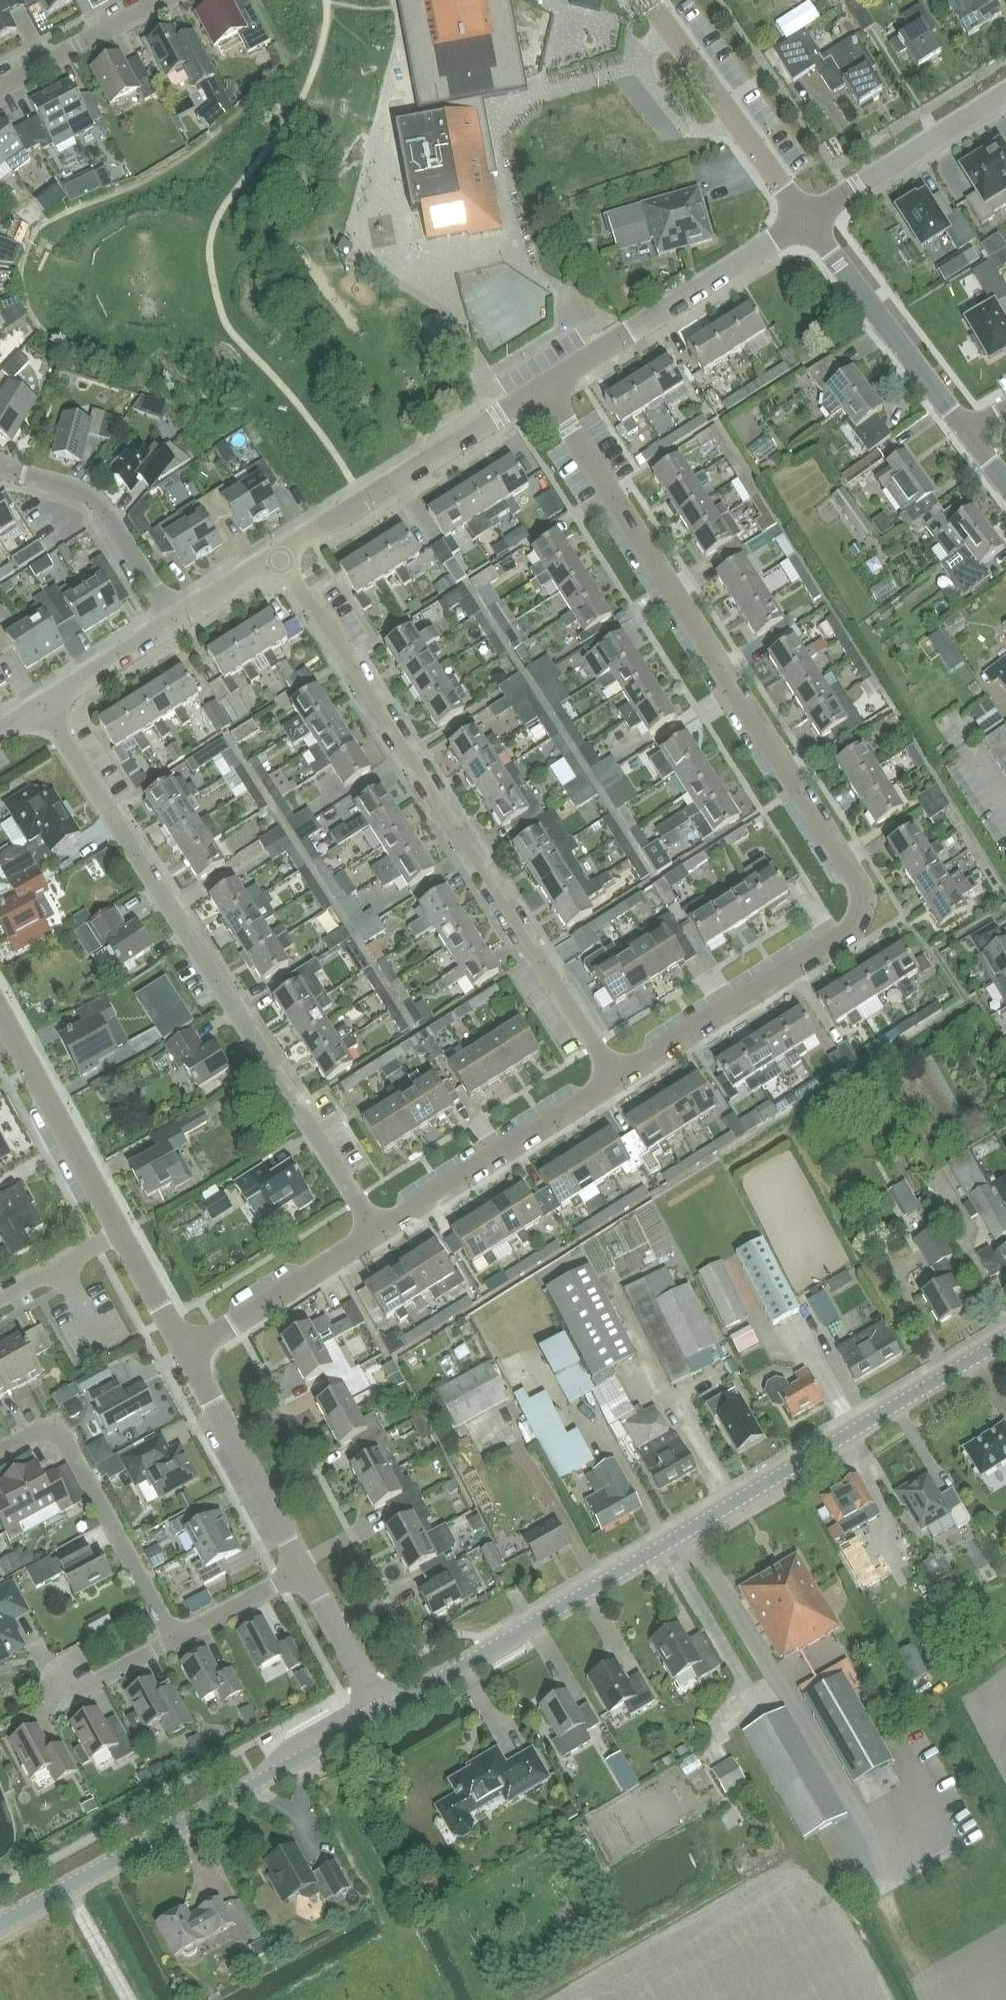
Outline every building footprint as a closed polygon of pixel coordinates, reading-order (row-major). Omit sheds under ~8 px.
[(17,31),(1,2),(5,0),(0,0),(0,40),(17,31)] [(29,8),(39,3),(38,0),(24,0),(29,8)] [(73,0),(41,0),(48,14),(73,0)] [(252,6),(239,14),(231,0),(222,0),(197,15),(216,46),(239,32),(250,52),(272,39),(252,6)] [(421,121),(396,126),(412,212),(421,210),(427,241),(468,233),(468,236),(502,230),(492,176),(497,175),(487,117),(480,118),(477,100),(527,91),(511,0),(397,0),(418,111),(419,111),(421,121)] [(570,5),(599,12),(602,0),(571,0),(570,5)] [(845,3),(851,12),(862,5),(859,0),(849,0),(848,1),(845,3)] [(948,7),(968,38),(1002,16),(992,0),(958,0),(948,7)] [(936,57),(942,54),(930,36),(936,32),(920,6),(901,18),(910,33),(899,40),(898,39),(890,44),(898,58),(907,52),(917,69),(929,61),(932,65),(938,61),(936,57)] [(160,33),(142,42),(151,58),(155,56),(166,78),(184,69),(195,88),(216,77),(203,53),(202,50),(190,57),(175,29),(162,36),(160,33)] [(876,68),(856,36),(822,57),(805,31),(774,51),(792,82),(804,75),(815,68),(832,95),(847,85),(861,107),(872,100),(874,103),(880,99),(878,96),(883,93),(870,72),(876,68)] [(120,54),(92,69),(111,104),(139,90),(145,102),(158,95),(143,67),(131,73),(120,54)] [(110,131),(103,119),(91,97),(81,102),(69,81),(50,92),(75,140),(95,130),(92,125),(97,123),(103,134),(110,131)] [(56,150),(75,140),(50,92),(30,102),(39,118),(24,125),(36,148),(40,147),(43,152),(54,146),(56,150)] [(178,134),(183,131),(177,119),(172,121),(178,134)] [(24,125),(10,133),(0,120),(0,156),(6,164),(14,175),(32,161),(26,154),(36,148),(24,125)] [(981,158),(1005,197),(1005,155),(1000,146),(996,148),(994,149),(985,156),(984,155),(983,156),(981,158)] [(981,158),(979,159),(977,160),(968,166),(967,166),(966,167),(962,170),(977,194),(966,201),(982,226),(994,218),(992,215),(1005,206),(1005,197),(981,158)] [(94,174),(102,190),(103,191),(114,187),(104,168),(94,174)] [(69,198),(71,204),(102,190),(94,174),(64,188),(69,198)] [(658,255),(713,239),(699,190),(608,217),(618,252),(654,241),(658,255)] [(951,214),(939,196),(929,203),(925,196),(916,202),(915,200),(898,211),(922,248),(945,233),(958,254),(974,244),(954,213),(951,214)] [(981,245),(989,259),(1005,249),(1005,248),(998,235),(981,245)] [(342,241),(337,249),(347,256),(353,246),(343,240),(342,241)] [(11,243),(3,264),(16,265),(23,248),(11,243)] [(971,248),(937,270),(946,283),(979,261),(971,248)] [(967,322),(976,336),(971,339),(980,355),(985,353),(990,360),(1005,350),(1005,349),(1005,348),(1005,304),(1004,300),(1005,299),(1005,295),(998,281),(981,291),(991,308),(967,322)] [(6,312),(22,305),(18,295),(2,302),(6,312)] [(3,328),(6,333),(28,318),(22,305),(6,312),(0,314),(0,330),(3,328)] [(746,347),(766,333),(750,308),(729,321),(746,347)] [(424,322),(435,361),(451,356),(440,317),(424,322)] [(725,360),(746,347),(729,321),(708,334),(725,360)] [(704,373),(725,360),(708,334),(688,348),(704,373)] [(12,382),(30,364),(19,354),(2,372),(12,382)] [(838,412),(840,411),(868,391),(853,371),(846,375),(832,357),(807,372),(824,394),(823,409),(830,418),(838,412)] [(663,400),(684,386),(668,361),(647,375),(663,400)] [(786,364),(772,373),(777,381),(791,372),(786,364)] [(642,413),(663,400),(647,375),(626,388),(642,413)] [(765,378),(751,387),(756,394),(770,385),(765,378)] [(0,398),(0,434),(12,441),(37,401),(9,384),(0,398)] [(632,420),(642,413),(626,388),(605,401),(628,437),(638,430),(632,420)] [(745,391),(724,404),(715,390),(704,397),(717,419),(728,412),(749,398),(745,391)] [(869,452),(891,435),(875,415),(883,410),(868,391),(840,411),(848,421),(846,423),(869,452)] [(143,398),(138,408),(152,415),(157,405),(143,398)] [(124,421),(106,416),(106,414),(93,411),(90,422),(65,415),(54,455),(80,462),(88,435),(109,441),(124,421)] [(703,418),(689,426),(694,433),(708,424),(703,418)] [(716,426),(696,439),(702,449),(714,442),(720,452),(728,447),(720,434),(716,426)] [(683,431),(669,440),(673,446),(687,438),(683,431)] [(742,448),(752,464),(773,451),(763,435),(742,448)] [(227,443),(216,450),(222,459),(232,453),(227,443)] [(118,463),(109,475),(132,493),(141,482),(151,491),(159,480),(190,460),(170,444),(162,449),(155,444),(146,455),(133,445),(128,451),(121,446),(112,458),(118,463)] [(662,444),(648,453),(652,460),(666,451),(662,444)] [(848,485),(884,459),(879,451),(842,477),(848,485)] [(908,525),(926,512),(920,503),(935,494),(905,452),(887,466),(889,469),(875,479),(902,513),(900,515),(908,525)] [(777,470),(785,463),(778,454),(769,460),(777,470)] [(693,479),(690,474),(680,459),(653,476),(666,497),(693,479)] [(250,481),(239,488),(261,522),(280,510),(267,489),(278,483),(263,460),(245,472),(250,481)] [(511,460),(491,473),(509,501),(505,504),(514,517),(517,515),(522,512),(518,507),(513,499),(529,488),(511,460)] [(737,462),(729,467),(737,480),(745,475),(737,462)] [(491,473),(470,486),(489,514),(485,517),(493,530),(497,527),(501,524),(493,512),(505,504),(509,501),(491,473)] [(706,500),(699,488),(709,482),(703,473),(693,479),(666,497),(679,517),(706,500)] [(744,505),(750,501),(758,496),(745,475),(737,480),(746,493),(740,497),(744,505)] [(261,522),(239,488),(230,494),(224,485),(206,497),(221,519),(230,513),(242,533),(261,522)] [(470,486),(450,499),(468,527),(464,530),(473,543),(477,540),(493,530),(485,517),(489,514),(470,486)] [(832,497),(863,541),(874,533),(843,489),(832,497)] [(552,491),(537,501),(549,520),(564,510),(552,491)] [(0,497),(0,500),(7,511),(15,506),(7,493),(0,497)] [(196,504),(177,516),(204,558),(223,545),(210,526),(221,519),(206,497),(196,504)] [(450,499),(429,512),(446,539),(443,540),(453,556),(461,551),(453,537),(464,530),(468,527),(450,499)] [(17,526),(7,511),(0,500),(0,537),(17,526)] [(723,505),(713,511),(706,500),(679,517),(692,538),(729,515),(723,505)] [(141,501),(135,509),(144,516),(150,509),(141,501)] [(762,503),(754,508),(763,521),(770,516),(762,503)] [(945,513),(945,514),(938,505),(927,513),(926,512),(908,525),(917,537),(927,529),(950,559),(988,530),(978,517),(976,518),(971,512),(954,525),(945,513)] [(870,516),(878,528),(890,521),(882,509),(870,516)] [(722,561),(743,547),(737,539),(742,536),(729,515),(692,538),(705,559),(716,552),(722,561)] [(177,516),(149,534),(163,556),(172,550),(175,555),(185,570),(204,558),(177,516)] [(772,542),(775,540),(787,561),(795,556),(782,535),(777,526),(766,533),(772,542)] [(404,587),(412,582),(403,568),(420,558),(402,530),(382,543),(399,570),(395,573),(404,587)] [(950,559),(942,565),(965,596),(974,590),(992,576),(984,565),(1002,552),(996,545),(998,544),(988,530),(950,559)] [(535,580),(573,556),(560,535),(533,552),(541,564),(530,571),(535,580)] [(517,537),(512,536),(505,540),(511,549),(521,543),(517,537)] [(498,558),(510,550),(504,542),(492,549),(498,558)] [(25,566),(45,553),(39,543),(19,556),(25,566)] [(383,580),(395,573),(399,570),(382,543),(361,556),(379,584),(375,586),(384,599),(392,594),(383,580)] [(857,544),(849,549),(855,558),(863,552),(857,544)] [(728,570),(717,577),(730,598),(757,581),(744,560),(749,557),(743,547),(722,561),(728,570)] [(122,610),(120,606),(130,599),(103,556),(91,564),(94,569),(87,573),(93,582),(82,589),(103,622),(122,610)] [(363,594),(375,586),(379,584),(361,556),(341,569),(358,596),(355,598),(364,612),(371,607),(363,594)] [(559,593),(586,576),(573,556),(535,580),(536,581),(530,584),(536,593),(553,583),(559,593)] [(795,556),(787,561),(796,574),(803,570),(795,556)] [(54,567),(48,558),(30,569),(35,578),(54,567)] [(455,559),(444,566),(456,585),(467,577),(455,559)] [(876,559),(866,565),(872,576),(883,569),(876,559)] [(2,582),(15,573),(10,565),(0,571),(0,579),(2,582)] [(478,593),(500,579),(493,568),(471,581),(478,593)] [(573,614),(599,597),(586,576),(559,593),(572,613),(573,614)] [(441,594),(455,585),(450,577),(436,585),(441,594)] [(743,618),(770,601),(757,581),(730,598),(743,618)] [(9,582),(1,588),(5,595),(13,590),(9,582)] [(812,584),(805,589),(813,602),(821,597),(812,584)] [(66,587),(59,591),(56,586),(45,593),(65,624),(74,618),(84,634),(103,622),(82,589),(72,595),(66,587)] [(469,621),(474,619),(481,614),(471,598),(464,587),(443,600),(450,611),(460,606),(469,621)] [(55,631),(65,624),(45,593),(34,600),(38,606),(30,610),(36,618),(25,625),(46,658),(64,647),(55,631)] [(600,625),(612,618),(599,597),(573,614),(572,613),(561,620),(568,630),(579,623),(585,634),(579,638),(584,645),(604,632),(600,625)] [(502,631),(516,621),(503,601),(497,605),(489,610),(502,631)] [(790,617),(783,621),(770,601),(743,618),(756,639),(769,631),(775,640),(796,627),(790,617)] [(270,613),(249,626),(267,654),(263,657),(271,670),(280,665),(271,651),(287,641),(288,642),(304,631),(296,619),(280,629),(270,613)] [(387,627),(399,620),(396,614),(384,621),(387,627)] [(487,639),(494,635),(481,614),(474,619),(487,639)] [(832,617),(825,622),(833,636),(841,631),(832,617)] [(523,647),(518,639),(524,635),(516,621),(502,631),(515,652),(523,647)] [(27,670),(46,658),(25,625),(6,637),(27,670)] [(249,626),(229,639),(246,667),(242,670),(251,684),(255,681),(262,693),(266,691),(259,679),(250,665),(263,657),(267,654),(249,626)] [(802,653),(795,642),(802,637),(796,627),(775,640),(781,650),(768,658),(781,679),(808,662),(818,656),(813,646),(802,653)] [(433,630),(418,640),(412,629),(386,646),(399,667),(435,644),(440,640),(433,630)] [(940,632),(927,641),(950,673),(963,664),(940,632)] [(500,659),(507,655),(494,635),(487,639),(500,659)] [(624,636),(615,642),(611,635),(587,650),(591,657),(585,661),(598,681),(637,657),(624,636)] [(230,678),(242,670),(246,667),(228,639),(208,653),(224,679),(221,681),(231,696),(238,691),(230,678)] [(438,671),(431,660),(441,653),(435,644),(399,667),(412,687),(438,671)] [(850,645),(842,650),(851,663),(858,658),(857,656),(850,645)] [(522,648),(515,652),(522,663),(529,659),(522,648)] [(534,681),(555,667),(548,656),(527,670),(534,681)] [(624,694),(650,677),(637,657),(598,681),(605,692),(617,684),(624,694)] [(858,658),(851,663),(859,677),(867,672),(858,658)] [(985,675),(992,684),(999,679),(1005,688),(1005,659),(985,675)] [(794,699),(821,682),(808,662),(781,679),(794,699)] [(551,685),(562,677),(555,667),(534,681),(540,691),(553,711),(561,706),(563,704),(551,685)] [(183,727),(190,722),(182,708),(199,698),(182,671),(161,684),(178,711),(174,714),(183,727)] [(453,677),(445,682),(438,671),(412,687),(425,708),(459,687),(453,677)] [(506,699),(527,685),(520,674),(499,688),(506,699)] [(637,715),(663,698),(650,677),(624,694),(630,704),(618,712),(625,722),(637,715)] [(839,687),(828,693),(821,682),(794,699),(807,720),(845,696),(839,687)] [(162,721),(174,714),(178,711),(161,684),(140,697),(157,724),(154,726),(163,740),(170,735),(162,721)] [(546,715),(534,695),(527,685),(506,699),(512,709),(526,700),(538,720),(546,715)] [(464,712),(456,700),(464,695),(459,687),(425,708),(438,729),(464,712)] [(289,737),(331,711),(318,690),(291,707),(299,718),(283,728),(289,737)] [(847,723),(840,712),(851,705),(845,696),(807,720),(820,740),(847,723)] [(141,734),(154,726),(157,724),(140,697),(119,710),(136,737),(134,739),(138,746),(142,753),(150,748),(141,734)] [(244,718),(232,697),(222,703),(234,723),(244,718)] [(650,735),(676,718),(663,698),(637,715),(625,722),(631,732),(643,725),(650,735)] [(231,725),(218,704),(216,701),(202,710),(217,734),(231,725)] [(566,731),(574,726),(561,706),(553,711),(566,731)] [(99,723),(98,724),(115,749),(112,751),(121,766),(136,789),(137,788),(142,785),(144,783),(130,761),(121,747),(134,739),(136,737),(119,710),(99,723)] [(318,748),(344,731),(331,711),(289,737),(294,746),(310,736),(318,748)] [(995,711),(975,724),(983,735),(1003,722),(995,711)] [(551,740),(559,735),(546,715),(538,720),(551,740)] [(879,740),(900,727),(893,716),(872,729),(879,740)] [(602,730),(614,747),(631,736),(619,718),(602,730)] [(238,746),(259,732),(252,721),(231,735),(238,746)] [(587,747),(574,726),(566,731),(579,752),(587,747)] [(1005,742),(1005,732),(1004,729),(983,743),(990,753),(1005,742)] [(317,777),(330,769),(357,752),(344,731),(318,748),(309,753),(316,764),(310,767),(317,777)] [(449,750),(448,753),(453,761),(456,761),(458,760),(463,768),(489,751),(499,744),(493,735),(483,742),(476,731),(450,747),(451,749),(449,750)] [(564,761),(572,756),(559,735),(551,740),(564,761)] [(701,757),(688,737),(650,761),(663,782),(675,775),(674,774),(701,757)] [(210,764),(231,751),(223,739),(203,753),(186,763),(193,775),(210,764)] [(1005,756),(1005,742),(990,753),(996,763),(1005,756)] [(171,747),(180,761),(185,757),(177,744),(171,747)] [(489,751),(463,768),(469,777),(467,778),(466,781),(471,788),(474,789),(475,788),(476,789),(502,772),(495,760),(505,753),(499,744),(489,751)] [(613,758),(603,764),(590,744),(587,747),(579,752),(591,771),(598,782),(619,768),(613,758)] [(175,764),(180,761),(171,747),(166,750),(175,764)] [(918,772),(925,767),(912,747),(905,752),(918,772)] [(850,786),(876,769),(863,749),(837,765),(850,786)] [(344,789),(370,773),(357,752),(330,769),(344,789)] [(591,786),(584,776),(572,756),(564,761),(577,781),(563,790),(570,800),(591,786)] [(1005,771),(1005,756),(996,763),(1003,773),(1005,771)] [(687,795),(714,778),(701,757),(674,774),(675,775),(687,795)] [(269,779),(261,767),(256,758),(249,763),(262,784),(269,779)] [(942,777),(958,766),(952,758),(937,768),(942,777)] [(247,793),(255,788),(242,767),(234,772),(247,793)] [(616,786),(626,779),(619,768),(598,782),(605,793),(617,812),(625,807),(628,804),(616,786)] [(863,807),(889,790),(876,769),(850,786),(863,807)] [(519,776),(509,783),(502,772),(476,789),(489,809),(526,786),(519,776)] [(690,822),(727,799),(714,778),(687,795),(694,806),(684,812),(690,822)] [(282,799),(277,792),(269,779),(262,784),(274,804),(282,799)] [(172,783),(146,799),(148,802),(147,805),(151,812),(155,812),(159,820),(194,798),(199,795),(192,785),(188,787),(184,782),(183,781),(182,781),(180,780),(179,780),(178,780),(172,783)] [(526,786),(489,809),(502,830),(520,819),(525,828),(545,815),(542,812),(526,786)] [(577,811),(598,797),(591,786),(570,800),(577,811)] [(1,857),(0,864),(2,870),(10,884),(10,885),(38,871),(55,861),(50,852),(78,835),(53,794),(48,789),(43,787),(35,788),(32,789),(5,806),(13,818),(1,826),(15,847),(9,849),(5,852),(1,857)] [(922,811),(923,811),(944,798),(937,787),(916,801),(922,811)] [(259,813),(267,808),(255,788),(247,793),(259,813)] [(368,827),(394,811),(381,790),(355,807),(363,818),(346,828),(344,825),(330,834),(339,848),(352,839),(369,828),(368,827)] [(876,828),(903,811),(889,790),(863,807),(876,828)] [(199,824),(191,813),(200,808),(194,798),(159,820),(173,840),(199,824)] [(962,828),(950,807),(944,798),(923,811),(930,822),(943,814),(955,833),(962,828)] [(308,809),(294,818),(282,799),(274,804),(287,824),(294,834),(315,820),(308,809)] [(740,820),(727,799),(690,822),(703,843),(740,820)] [(630,833),(638,827),(625,807),(617,812),(630,833)] [(527,868),(572,839),(554,810),(552,811),(545,815),(525,828),(531,836),(514,848),(527,868)] [(381,848),(407,832),(394,811),(368,827),(369,828),(381,848)] [(615,842),(623,837),(610,816),(602,822),(615,842)] [(309,839),(322,831),(315,820),(294,834),(300,845),(313,863),(320,858),(309,839)] [(186,861),(212,844),(199,824),(173,840),(186,861)] [(266,852),(286,838),(279,827),(259,840),(266,852)] [(652,849),(651,847),(638,827),(630,833),(643,854),(652,849)] [(728,849),(750,835),(745,828),(723,842),(728,849)] [(927,850),(927,849),(914,830),(888,847),(901,867),(927,850)] [(378,879),(420,852),(407,832),(381,848),(388,859),(371,869),(378,879)] [(628,862),(636,857),(623,837),(615,842),(628,862)] [(306,868),(294,850),(286,838),(266,852),(273,863),(288,854),(299,872),(306,868)] [(572,839),(527,868),(533,878),(532,878),(530,882),(535,889),(539,890),(540,889),(578,865),(571,854),(579,850),(572,839)] [(708,862),(728,849),(723,842),(703,854),(708,862)] [(940,871),(933,859),(944,852),(937,842),(927,849),(927,850),(901,867),(914,888),(940,871)] [(199,882),(225,865),(212,844),(186,861),(199,882)] [(652,849),(643,854),(658,878),(673,868),(658,844),(652,849)] [(601,846),(588,850),(591,862),(604,858),(601,846)] [(979,873),(987,868),(975,849),(968,854),(979,873)] [(107,851),(94,859),(107,879),(120,871),(107,851)] [(408,889),(433,873),(420,852),(378,879),(384,889),(401,879),(408,889)] [(688,875),(708,862),(703,854),(683,867),(688,875)] [(641,883),(649,878),(636,857),(628,862),(641,883)] [(333,879),(320,858),(313,863),(326,884),(333,879)] [(70,860),(59,866),(63,872),(74,866),(70,860)] [(788,897),(772,871),(765,861),(753,868),(745,873),(751,884),(754,889),(767,910),(788,897)] [(591,886),(590,884),(584,875),(578,865),(540,889),(553,910),(591,886)] [(311,893),(319,888),(306,868),(299,872),(298,873),(311,893)] [(38,871),(10,885),(17,900),(0,909),(0,935),(4,933),(17,955),(51,935),(45,923),(54,918),(40,889),(46,886),(38,871)] [(946,880),(941,872),(940,871),(914,888),(927,908),(967,883),(966,881),(959,871),(946,880)] [(357,892),(344,872),(333,879),(326,884),(338,904),(346,899),(351,896),(357,892)] [(604,891),(602,888),(612,882),(607,873),(597,880),(597,879),(590,884),(591,886),(553,910),(566,930),(592,914),(585,903),(604,891)] [(967,912),(959,900),(978,888),(971,878),(966,881),(967,883),(927,908),(941,929),(967,912)] [(677,902),(669,889),(663,880),(652,887),(666,909),(677,902)] [(244,894),(240,889),(236,883),(210,900),(223,920),(249,903),(262,895),(256,886),(244,894)] [(767,910),(754,889),(751,884),(730,897),(747,923),(767,910)] [(332,909),(319,889),(319,888),(311,893),(323,914),(332,909)] [(432,929),(458,912),(445,891),(419,908),(425,917),(409,927),(416,939),(432,929)] [(236,941),(263,924),(275,916),(269,906),(273,903),(266,893),(262,895),(249,903),(223,920),(236,941)] [(624,905),(628,913),(646,902),(641,895),(624,905)] [(372,910),(364,915),(351,896),(346,899),(338,904),(351,923),(358,934),(379,921),(372,910)] [(726,936),(747,923),(730,897),(710,910),(703,899),(703,900),(710,910),(726,936)] [(726,936),(710,910),(703,900),(682,913),(706,949),(726,936)] [(611,924),(628,913),(624,905),(606,917),(611,924)] [(128,931),(114,911),(89,927),(102,948),(107,944),(122,968),(151,950),(136,926),(128,931)] [(92,920),(87,912),(75,919),(81,928),(92,920)] [(445,949),(471,932),(458,912),(432,929),(445,949)] [(686,965),(676,950),(688,943),(670,914),(641,933),(646,942),(666,974),(677,967),(681,971),(686,965)] [(593,935),(611,924),(606,917),(589,928),(593,935)] [(379,921),(358,934),(365,946),(386,932),(379,921)] [(282,926),(269,934),(263,924),(236,941),(249,962),(276,945),(275,944),(288,935),(282,926)] [(971,939),(971,941),(979,936),(990,953),(979,960),(994,984),(1005,977),(1005,943),(1004,945),(992,926),(971,939)] [(330,952),(338,947),(351,939),(344,928),(323,941),(330,952)] [(583,956),(599,945),(589,928),(571,939),(575,946),(583,956)] [(458,969),(484,953),(471,932),(445,949),(458,969)] [(289,966),(282,954),(295,946),(288,935),(275,944),(276,945),(249,962),(262,982),(289,966)] [(338,947),(345,957),(357,950),(351,939),(338,947)] [(629,953),(624,956),(614,941),(602,949),(603,950),(613,963),(611,964),(632,996),(643,989),(647,993),(651,988),(649,985),(629,953)] [(668,977),(666,974),(646,942),(629,953),(649,985),(660,978),(663,982),(668,977)] [(916,994),(907,981),(918,975),(901,948),(880,961),(897,988),(898,987),(906,1001),(916,994)] [(585,963),(584,967),(591,977),(594,975),(604,990),(594,997),(603,1011),(613,1005),(615,1007),(626,1000),(629,1004),(633,999),(632,996),(611,964),(613,963),(603,950),(585,963)] [(448,990),(464,980),(471,990),(497,974),(484,953),(458,969),(441,980),(448,990)] [(924,956),(914,962),(921,974),(932,968),(924,956)] [(389,985),(397,980),(384,960),(376,965),(389,985)] [(326,996),(313,977),(322,971),(316,961),(282,983),(287,992),(274,1000),(287,1021),(326,996)] [(876,1001),(897,988),(880,961),(859,974),(876,1001)] [(375,994),(383,989),(370,969),(362,974),(375,994)] [(856,1014),(857,1013),(876,1001),(859,974),(839,987),(856,1014)] [(994,984),(1005,1005),(1005,977),(994,984)] [(141,993),(158,1020),(151,1024),(163,1043),(193,1024),(165,979),(141,993)] [(410,1000),(397,981),(397,980),(389,985),(402,1005),(410,1000)] [(478,998),(483,1006),(499,995),(494,987),(478,998)] [(862,1020),(857,1013),(856,1014),(839,987),(818,1000),(835,1027),(849,1018),(854,1026),(862,1020)] [(387,1014),(395,1009),(383,989),(375,994),(387,1014)] [(326,1025),(320,1014),(332,1006),(326,996),(287,1021),(300,1041),(326,1025)] [(465,1017),(483,1006),(478,998),(460,1009),(465,1017)] [(85,1027),(62,1039),(79,1070),(114,1051),(100,1025),(113,1018),(104,1000),(79,1014),(85,1027)] [(410,1000),(402,1005),(415,1026),(423,1021),(421,1018),(410,1000)] [(916,1017),(921,1025),(942,1012),(937,1004),(916,1017)] [(395,1009),(387,1014),(401,1035),(409,1030),(395,1009)] [(448,1028),(465,1017),(460,1009),(443,1020),(448,1028)] [(429,1012),(421,1018),(423,1021),(424,1022),(432,1017),(429,1012)] [(808,1053),(804,1047),(815,1040),(798,1014),(778,1027),(794,1053),(795,1052),(799,1058),(808,1053)] [(900,1038),(921,1025),(916,1017),(895,1030),(900,1038)] [(431,1039),(448,1028),(443,1020),(418,1036),(423,1043),(435,1062),(443,1057),(431,1039)] [(500,1035),(520,1067),(531,1060),(535,1063),(539,1058),(517,1024),(500,1035)] [(345,1027),(332,1034),(326,1025),(300,1041),(313,1062),(352,1038),(345,1027)] [(802,1062),(799,1058),(795,1052),(794,1053),(778,1027),(757,1040),(774,1066),(785,1059),(791,1069),(802,1062)] [(880,1051),(900,1038),(895,1030),(874,1043),(880,1051)] [(205,1053),(192,1033),(166,1049),(179,1069),(183,1066),(198,1090),(228,1072),(213,1048),(205,1053)] [(522,1070),(520,1067),(500,1035),(483,1045),(503,1077),(515,1070),(518,1073),(522,1070)] [(423,1043),(418,1036),(410,1042),(391,1054),(396,1061),(423,1043)] [(352,1066),(345,1054),(357,1047),(352,1038),(313,1062),(326,1083),(352,1066)] [(757,1040),(737,1052),(760,1089),(780,1075),(774,1066),(757,1040)] [(874,1043),(856,1055),(848,1042),(838,1049),(839,1051),(837,1052),(849,1071),(859,1064),(880,1051),(874,1043)] [(505,1080),(503,1077),(483,1045),(466,1056),(486,1089),(497,1082),(501,1085),(505,1080)] [(466,1056),(459,1061),(451,1050),(443,1055),(451,1066),(449,1067),(469,1099),(481,1092),(484,1096),(488,1091),(486,1089),(466,1056)] [(751,1094),(760,1089),(737,1052),(716,1065),(733,1092),(745,1084),(751,1094)] [(839,1077),(849,1071),(837,1052),(829,1057),(836,1068),(813,1082),(818,1090),(839,1077)] [(379,1072),(396,1061),(391,1054),(374,1065),(379,1072)] [(896,1075),(929,1138),(965,1119),(932,1056),(896,1075)] [(362,1083),(379,1072),(374,1065),(357,1076),(362,1083)] [(431,1078),(423,1083),(417,1073),(408,1079),(414,1089),(436,1121),(446,1115),(450,1118),(454,1113),(431,1078)] [(345,1094),(362,1083),(357,1076),(340,1087),(345,1094)] [(678,1090),(701,1122),(718,1111),(696,1078),(684,1086),(681,1082),(677,1087),(678,1090)] [(798,1103),(818,1090),(813,1082),(793,1095),(798,1103)] [(437,1124),(436,1121),(414,1089),(397,1100),(418,1132),(429,1125),(433,1128),(437,1124)] [(684,1133),(701,1122),(678,1090),(668,1097),(665,1093),(660,1098),(661,1100),(684,1133)] [(777,1116),(798,1103),(793,1095),(772,1108),(777,1116)] [(420,1135),(418,1132),(397,1100),(380,1111),(401,1143),(412,1136),(416,1140),(420,1135)] [(667,1144),(684,1133),(661,1100),(650,1107),(648,1103),(643,1109),(645,1111),(667,1144)] [(403,1146),(401,1143),(380,1111),(363,1122),(383,1154),(395,1147),(399,1151),(403,1146)] [(672,1152),(667,1144),(645,1111),(633,1118),(631,1114),(626,1119),(635,1133),(626,1139),(643,1167),(649,1176),(660,1169),(653,1158),(662,1152),(665,1156),(672,1152)] [(756,1112),(740,1122),(741,1125),(740,1125),(747,1135),(748,1135),(757,1129),(764,1124),(756,1112)] [(184,1138),(209,1123),(203,1113),(189,1121),(188,1119),(152,1139),(159,1151),(132,1166),(150,1196),(172,1184),(175,1190),(193,1180),(181,1156),(175,1159),(173,1155),(189,1146),(184,1138)] [(740,1125),(741,1125),(740,1122),(735,1114),(724,1120),(731,1133),(715,1143),(721,1152),(747,1135),(740,1125)] [(626,1139),(617,1145),(609,1133),(598,1141),(594,1137),(590,1142),(591,1145),(613,1177),(622,1171),(627,1178),(643,1167),(626,1139)] [(9,1156),(0,1140),(0,1161),(9,1156)] [(704,1163),(721,1152),(715,1143),(698,1154),(704,1163)] [(595,1188),(613,1177),(591,1145),(580,1152),(578,1148),(573,1153),(574,1155),(595,1188)] [(947,1165),(967,1199),(969,1198),(995,1243),(1005,1238),(1005,1240),(1005,1222),(986,1188),(988,1187),(968,1153),(947,1165)] [(687,1173),(704,1163),(698,1154),(681,1165),(687,1173)] [(578,1199),(580,1198),(595,1188),(574,1155),(563,1163),(560,1159),(556,1164),(558,1166),(578,1199)] [(584,1205),(580,1198),(578,1199),(558,1166),(547,1173),(543,1170),(539,1175),(548,1189),(538,1195),(551,1215),(560,1209),(561,1210),(571,1204),(575,1211),(584,1205)] [(262,1170),(236,1187),(247,1205),(260,1197),(273,1216),(293,1203),(299,1213),(313,1204),(291,1168),(269,1181),(262,1170)] [(993,1186),(1005,1209),(1005,1179),(993,1186)] [(889,1192),(904,1218),(917,1210),(920,1215),(926,1211),(920,1200),(916,1202),(905,1182),(889,1192)] [(3,1240),(13,1259),(34,1247),(29,1238),(33,1236),(32,1235),(44,1228),(32,1207),(36,1205),(31,1197),(28,1199),(21,1186),(0,1197),(0,1234),(3,1240)] [(627,1199),(633,1207),(649,1196),(644,1188),(627,1199)] [(538,1195),(529,1201),(522,1190),(510,1197),(506,1193),(502,1198),(504,1201),(525,1233),(544,1221),(543,1220),(551,1215),(538,1195)] [(220,1196),(203,1208),(212,1222),(230,1211),(220,1196)] [(614,1218),(633,1207),(627,1199),(609,1210),(614,1218)] [(527,1236),(525,1233),(504,1201),(493,1208),(490,1205),(485,1208),(487,1211),(508,1244),(518,1238),(520,1241),(527,1236)] [(596,1229),(614,1218),(609,1210),(591,1221),(596,1229)] [(490,1255),(492,1254),(508,1244),(487,1211),(476,1219),(472,1215),(468,1219),(470,1222),(490,1255)] [(580,1240),(596,1229),(591,1221),(574,1231),(580,1240)] [(498,1263),(492,1254),(490,1255),(470,1222),(459,1229),(456,1225),(451,1231),(473,1266),(484,1259),(490,1269),(498,1263)] [(951,1294),(954,1292),(962,1288),(956,1275),(954,1276),(946,1261),(953,1257),(937,1229),(914,1241),(930,1270),(931,1269),(936,1279),(931,1282),(935,1289),(921,1297),(938,1326),(962,1313),(951,1294)] [(773,1325),(799,1312),(761,1241),(736,1254),(773,1325)] [(539,1254),(544,1261),(561,1251),(556,1243),(539,1254)] [(420,1248),(415,1253),(417,1256),(444,1297),(445,1299),(467,1285),(459,1274),(455,1277),(435,1245),(423,1252),(420,1248)] [(995,1258),(989,1248),(977,1255),(991,1280),(1002,1274),(1005,1280),(1005,1252),(995,1258)] [(526,1273),(544,1261),(539,1254),(521,1265),(526,1273)] [(403,1259),(398,1264),(400,1267),(421,1300),(430,1294),(436,1303),(444,1297),(417,1256),(406,1263),(403,1259)] [(725,1329),(749,1318),(721,1262),(698,1273),(725,1329)] [(508,1284),(526,1273),(521,1265),(504,1276),(508,1284)] [(427,1310),(421,1300),(400,1267),(389,1273),(386,1270),(381,1275),(383,1278),(403,1311),(413,1304),(420,1314),(427,1310)] [(632,1411),(610,1370),(636,1357),(590,1268),(547,1290),(598,1389),(592,1393),(609,1427),(620,1420),(638,1452),(642,1460),(659,1491),(695,1471),(678,1439),(669,1434),(655,1408),(645,1414),(640,1406),(632,1411)] [(628,1290),(624,1292),(672,1387),(676,1385),(689,1378),(725,1360),(688,1286),(676,1291),(666,1271),(628,1290)] [(491,1294),(508,1284),(504,1276),(487,1287),(491,1294)] [(408,1318),(403,1311),(383,1278),(372,1285),(369,1282),(363,1286),(386,1322),(397,1315),(401,1322),(408,1318)] [(835,1278),(827,1283),(833,1293),(841,1289),(835,1278)] [(839,1321),(824,1292),(809,1301),(825,1329),(839,1321)] [(452,1309),(457,1316),(473,1306),(468,1299),(452,1309)] [(352,1303),(342,1309),(348,1320),(355,1331),(365,1325),(352,1303)] [(438,1328),(457,1316),(452,1309),(434,1320),(438,1328)] [(309,1326),(283,1340),(294,1362),(334,1341),(355,1331),(348,1320),(332,1329),(325,1317),(309,1326)] [(421,1339),(438,1328),(434,1320),(416,1331),(421,1339)] [(901,1356),(885,1328),(882,1323),(836,1350),(855,1382),(901,1356)] [(730,1354),(754,1343),(746,1326),(722,1337),(730,1354)] [(34,1360),(53,1349),(42,1329),(23,1339),(34,1360)] [(394,1334),(382,1342),(391,1357),(396,1354),(404,1350),(421,1339),(416,1331),(399,1342),(394,1334)] [(34,1360),(23,1339),(21,1336),(5,1345),(27,1385),(43,1376),(34,1360)] [(540,1350),(569,1404),(595,1389),(565,1337),(540,1350)] [(334,1341),(294,1362),(306,1384),(324,1374),(330,1384),(351,1372),(334,1341)] [(27,1385),(5,1345),(0,1348),(0,1375),(10,1394),(27,1385)] [(453,1353),(459,1361),(469,1355),(464,1346),(453,1353)] [(389,1365),(382,1369),(388,1380),(386,1381),(392,1392),(404,1385),(399,1375),(392,1363),(389,1365)] [(489,1364),(437,1392),(456,1428),(509,1400),(489,1364)] [(350,1401),(363,1394),(371,1389),(360,1368),(356,1369),(351,1372),(330,1384),(335,1394),(317,1404),(329,1425),(356,1411),(350,1401)] [(780,1409),(784,1406),(792,1420),(824,1402),(805,1370),(794,1377),(798,1384),(790,1389),(786,1382),(776,1379),(766,1384),(764,1394),(772,1407),(780,1409)] [(10,1394),(0,1375),(0,1399),(10,1394)] [(120,1434),(128,1429),(142,1421),(140,1418),(155,1410),(140,1382),(121,1393),(116,1383),(90,1397),(96,1407),(92,1409),(108,1437),(119,1431),(120,1434)] [(74,1386),(67,1389),(72,1400),(80,1397),(74,1386)] [(514,1397),(541,1451),(551,1472),(552,1471),(556,1480),(593,1463),(589,1452),(577,1432),(567,1438),(546,1393),(534,1399),(533,1397),(529,1398),(525,1391),(514,1397)] [(719,1398),(701,1408),(709,1423),(713,1421),(732,1454),(757,1440),(737,1405),(726,1411),(719,1398)] [(76,1400),(63,1407),(70,1419),(79,1414),(81,1409),(76,1400)] [(357,1452),(386,1436),(375,1414),(362,1421),(356,1411),(329,1425),(340,1447),(351,1441),(357,1452)] [(31,1415),(24,1419),(28,1426),(35,1422),(31,1415)] [(17,1427),(11,1417),(4,1421),(10,1431),(17,1427)] [(421,1417),(412,1423),(416,1431),(425,1426),(421,1417)] [(962,1451),(963,1452),(980,1478),(1005,1462),(1005,1429),(1004,1426),(1005,1426),(1004,1424),(1002,1425),(1002,1426),(964,1450),(962,1451)] [(399,1470),(394,1459),(398,1457),(386,1436),(357,1452),(363,1462),(352,1467),(364,1489),(399,1470)] [(149,1481),(159,1499),(197,1479),(180,1448),(156,1461),(148,1446),(122,1460),(119,1454),(95,1467),(102,1479),(126,1467),(137,1488),(149,1481)] [(602,1531),(641,1510),(614,1462),(595,1472),(605,1491),(586,1501),(602,1531)] [(58,1506),(62,1514),(74,1508),(54,1470),(43,1476),(37,1465),(16,1475),(38,1516),(58,1506)] [(410,1477),(405,1480),(399,1470),(364,1489),(375,1510),(386,1504),(392,1515),(421,1498),(410,1477)] [(38,1516),(16,1475),(0,1484),(0,1493),(4,1501),(0,1503),(0,1520),(13,1545),(21,1541),(19,1538),(24,1535),(19,1526),(38,1516)] [(864,1525),(878,1517),(856,1478),(819,1499),(843,1541),(855,1535),(847,1520),(858,1514),(864,1525)] [(909,1485),(894,1494),(903,1508),(905,1507),(920,1532),(926,1528),(933,1539),(955,1526),(957,1530),(970,1522),(955,1497),(943,1505),(926,1478),(910,1487),(909,1485)] [(456,1481),(446,1487),(450,1495),(460,1490),(456,1481)] [(433,1533),(428,1522),(433,1520),(421,1498),(392,1515),(397,1525),(387,1531),(398,1552),(433,1533)] [(196,1551),(228,1534),(225,1529),(228,1527),(220,1513),(199,1525),(193,1514),(171,1526),(177,1538),(186,1533),(196,1551)] [(476,1517),(468,1521),(474,1532),(482,1528),(476,1517)] [(565,1546),(555,1528),(551,1521),(523,1537),(537,1562),(565,1546)] [(130,1528),(137,1540),(145,1535),(138,1523),(130,1528)] [(433,1533),(398,1552),(410,1574),(420,1569),(425,1578),(433,1573),(449,1565),(443,1555),(453,1550),(456,1544),(446,1526),(433,1533)] [(228,1534),(196,1551),(202,1562),(193,1567),(204,1587),(226,1575),(220,1564),(242,1552),(234,1537),(231,1539),(228,1534)] [(484,1548),(494,1544),(490,1537),(481,1542),(484,1548)] [(854,1569),(865,1563),(854,1545),(843,1550),(854,1569)] [(75,1597),(112,1577),(100,1553),(91,1557),(85,1546),(53,1563),(51,1559),(27,1572),(36,1590),(64,1575),(75,1597)] [(157,1547),(145,1554),(153,1568),(165,1562),(157,1547)] [(503,1567),(492,1547),(482,1552),(493,1573),(503,1567)] [(953,1576),(941,1555),(924,1566),(936,1586),(953,1576)] [(796,1556),(739,1589),(780,1660),(796,1651),(796,1653),(838,1629),(796,1556)] [(22,1566),(24,1569),(31,1566),(26,1557),(19,1561),(22,1566)] [(439,1585),(421,1595),(433,1618),(461,1603),(474,1596),(470,1589),(481,1583),(467,1558),(456,1563),(455,1562),(449,1565),(433,1573),(439,1585)] [(8,1578),(24,1569),(22,1566),(19,1561),(18,1559),(2,1567),(8,1578)] [(10,1658),(9,1655),(23,1648),(9,1622),(27,1613),(12,1586),(0,1593),(0,1663),(10,1658)] [(196,1598),(186,1604),(191,1614),(202,1609),(196,1598)] [(239,1634),(259,1669),(282,1656),(290,1670),(303,1663),(290,1640),(277,1647),(263,1621),(239,1634)] [(679,1625),(651,1641),(665,1665),(663,1666),(672,1681),(692,1669),(699,1681),(720,1668),(706,1644),(694,1651),(679,1625)] [(223,1704),(232,1699),(243,1693),(231,1672),(221,1678),(207,1651),(182,1665),(202,1702),(218,1694),(223,1704)] [(616,1662),(592,1677),(600,1691),(597,1693),(609,1713),(624,1705),(631,1717),(656,1702),(639,1674),(627,1681),(616,1662)] [(855,1788),(891,1766),(841,1680),(804,1701),(855,1788)] [(163,1721),(171,1737),(192,1725),(181,1704),(168,1711),(152,1681),(128,1694),(138,1713),(127,1719),(135,1734),(146,1729),(147,1730),(163,1721)] [(313,1684),(306,1688),(312,1698),(319,1694),(313,1684)] [(588,1744),(583,1735),(600,1726),(588,1705),(577,1711),(566,1692),(540,1707),(560,1740),(553,1744),(562,1760),(588,1744)] [(807,1840),(817,1834),(847,1816),(785,1710),(744,1734),(807,1840)] [(93,1761),(92,1760),(109,1751),(116,1765),(135,1755),(121,1729),(111,1735),(98,1711),(72,1725),(83,1746),(74,1751),(82,1767),(93,1761)] [(38,1727),(11,1742),(32,1780),(49,1771),(56,1784),(77,1773),(62,1746),(51,1752),(38,1727)] [(684,1745),(675,1750),(679,1757),(688,1752),(684,1745)] [(506,1803),(521,1795),(548,1779),(532,1752),(506,1767),(497,1752),(478,1763),(480,1766),(451,1783),(457,1793),(434,1807),(452,1837),(463,1839),(473,1833),(475,1824),(469,1815),(501,1796),(506,1803)] [(621,1753),(608,1761),(619,1780),(632,1772),(621,1753)] [(713,1774),(727,1796),(745,1785),(731,1763),(713,1774)] [(155,1781),(166,1776),(160,1765),(150,1771),(155,1781)] [(146,1786),(154,1782),(148,1771),(140,1775),(146,1786)] [(94,1802),(83,1808),(88,1816),(99,1810),(94,1802)] [(573,1805),(563,1810),(568,1821),(578,1815),(573,1805)] [(300,1894),(303,1898),(310,1900),(320,1894),(325,1903),(349,1889),(335,1865),(312,1878),(295,1848),(266,1865),(272,1876),(269,1878),(283,1903),(300,1894)] [(215,1935),(233,1925),(219,1901),(203,1910),(205,1914),(191,1922),(185,1911),(160,1925),(178,1955),(183,1953),(185,1956),(189,1957),(196,1953),(197,1948),(196,1946),(203,1942),(203,1941),(214,1934),(215,1935)] [(252,1948),(258,1959),(269,1954),(262,1942),(252,1948)]
